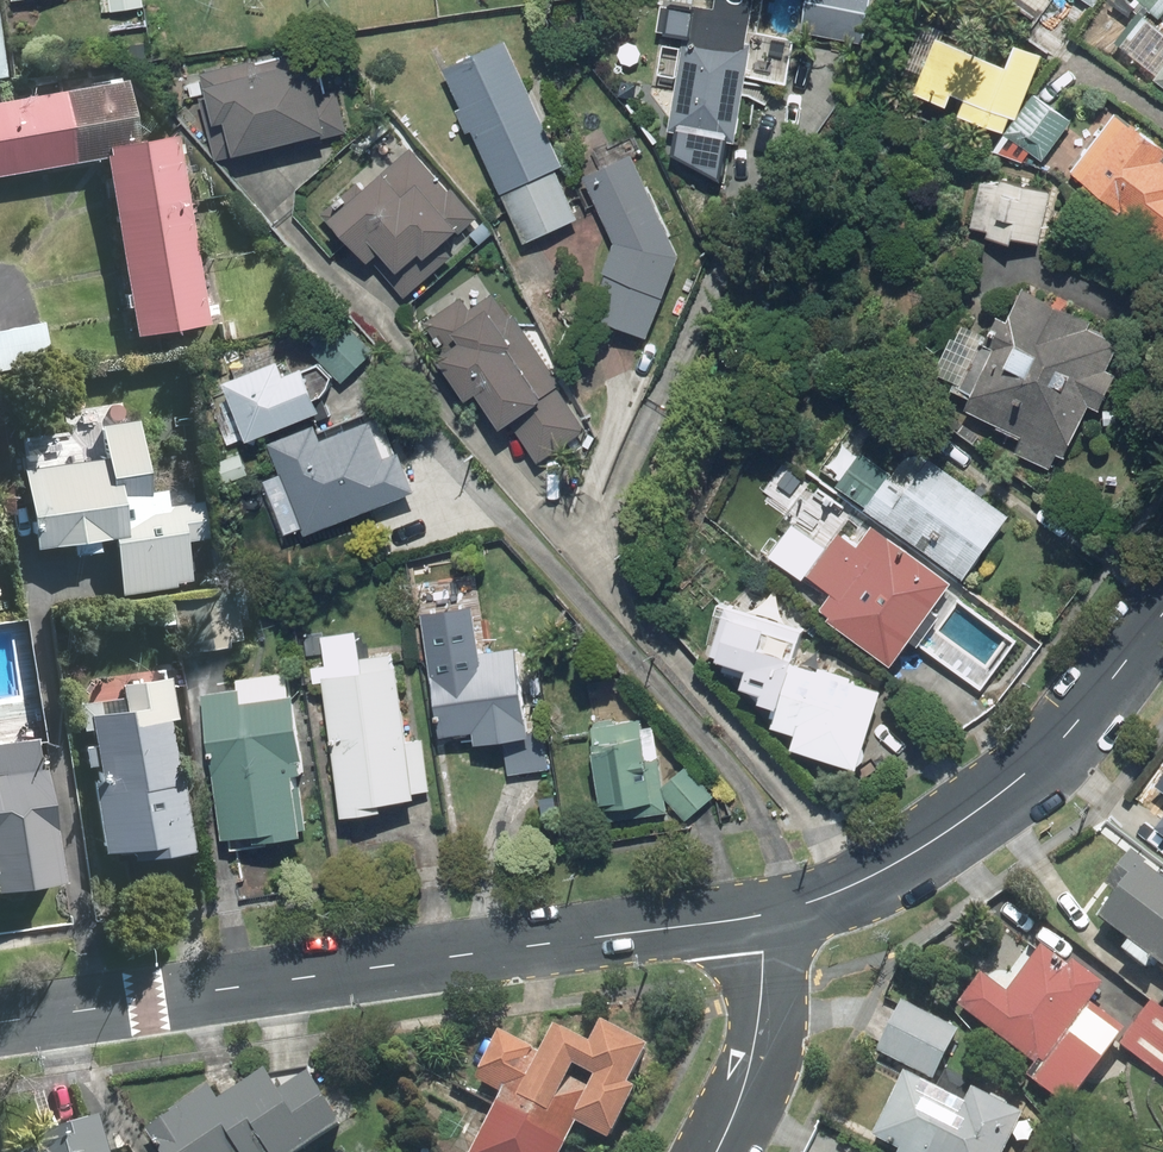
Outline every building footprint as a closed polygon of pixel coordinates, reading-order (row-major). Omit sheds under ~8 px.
[(101,15),(114,13),(143,8),(142,0),(98,0),(101,15)] [(787,85),(793,40),(744,32),(749,0),(668,0),(667,8),(659,6),(655,36),(693,42),(690,63),(678,62),(667,135),(734,145),(744,79),(787,85)] [(799,35),(861,45),(868,0),(805,0),(799,35)] [(1090,10),(1097,0),(1077,0),(1090,10)] [(1150,17),(1162,1),(1162,0),(1130,0),(1150,17)] [(1002,134),(1008,119),(1013,121),(1038,58),(1010,46),(1001,68),(931,40),(908,96),(943,111),(949,98),(961,103),(956,115),(1002,134)] [(442,72),(460,112),(454,114),(464,136),(470,134),(499,195),(561,166),(505,43),(442,72)] [(198,73),(207,130),(220,128),(224,156),(328,140),(343,137),(337,98),(323,100),(315,55),(198,73)] [(1162,91),(1162,68),(1152,83),(1162,91)] [(0,100),(0,177),(100,160),(131,340),(203,328),(171,141),(130,148),(118,80),(0,100)] [(1070,125),(1032,97),(1003,136),(1041,164),(1070,125)] [(1162,157),(1162,155),(1121,120),(1072,177),(1162,254),(1162,166),(1159,162),(1162,157)] [(325,226),(363,267),(373,258),(393,279),(415,258),(421,265),(471,217),(407,149),(325,226)] [(580,184),(614,246),(588,321),(647,341),(672,266),(684,260),(628,158),(580,184)] [(558,177),(501,200),(521,247),(577,224),(558,177)] [(979,181),(970,230),(984,233),(982,243),(1008,247),(1009,242),(1039,247),(1048,193),(979,181)] [(470,282),(412,325),(434,355),(428,360),(462,405),(471,399),(497,435),(509,426),(538,465),(583,432),(552,391),(561,384),(501,303),(491,310),(470,282)] [(926,378),(969,398),(961,415),(1019,442),(1013,455),(1048,471),(1054,457),(1062,461),(1086,409),(1099,415),(1116,378),(1104,373),(1117,344),(1088,330),(1091,323),(1021,290),(1005,324),(996,320),(987,339),(952,322),(926,378)] [(384,343),(362,320),(311,368),(332,391),(384,343)] [(0,331),(0,371),(48,361),(40,323),(0,331)] [(293,358),(219,386),(242,446),(316,418),(293,358)] [(97,463),(19,471),(28,550),(110,541),(116,597),(185,590),(180,542),(202,539),(195,485),(141,491),(133,422),(93,426),(97,463)] [(280,476),(263,483),(282,537),(300,530),(303,537),(414,494),(398,454),(384,459),(369,422),(319,441),(316,435),(271,453),(280,476)] [(855,456),(832,487),(961,582),(1007,520),(909,448),(886,479),(855,456)] [(238,455),(209,466),(219,491),(247,480),(238,455)] [(829,595),(814,615),(887,668),(948,585),(866,524),(853,542),(825,521),(815,535),(797,523),(769,561),(806,588),(811,582),(829,595)] [(217,599),(167,608),(175,656),(225,648),(217,599)] [(787,753),(855,774),(880,693),(794,667),(804,636),(724,612),(709,659),(744,670),(737,691),(757,697),(754,709),(765,712),(762,720),(770,723),(767,733),(791,740),(787,753)] [(356,633),(320,638),(324,668),(309,670),(312,689),(322,688),(341,822),(378,817),(377,807),(412,803),(411,796),(428,794),(421,742),(408,744),(396,656),(360,661),(356,633)] [(486,635),(431,642),(433,657),(425,658),(437,740),(469,736),(471,749),(500,746),(504,777),(548,771),(543,733),(525,735),(516,664),(491,667),(486,635)] [(302,777),(288,675),(234,682),(235,691),(197,697),(218,846),(251,841),(252,849),(298,843),(290,779),(302,777)] [(171,721),(166,678),(114,685),(116,700),(74,705),(78,733),(87,731),(93,784),(86,784),(96,856),(123,853),(124,863),(181,856),(163,722),(171,721)] [(33,724),(17,699),(0,701),(0,894),(56,886),(33,724)] [(684,767),(661,786),(659,771),(654,731),(641,733),(640,721),(587,729),(600,825),(666,816),(663,800),(684,825),(713,801),(684,767)] [(1162,1005),(1162,889),(1144,876),(1149,869),(1130,855),(1103,894),(1112,901),(1094,927),(1124,948),(1118,957),(1143,975),(1135,985),(1162,1005)] [(1029,1088),(1065,1115),(1124,1038),(1089,1011),(1105,991),(1073,967),(1068,973),(1040,951),(1005,997),(979,978),(955,1010),(1040,1074),(1029,1088)] [(1151,1005),(1120,1048),(1162,1078),(1162,1014),(1151,1005)] [(902,1006),(877,1055),(934,1083),(959,1034),(902,1006)] [(647,1055),(598,1029),(586,1053),(551,1035),(538,1059),(497,1038),(471,1087),(498,1101),(472,1151),(564,1151),(574,1132),(607,1149),(634,1098),(627,1094),(647,1055)] [(153,1151),(315,1151),(340,1136),(308,1085),(307,1073),(262,1079),(217,1107),(206,1091),(167,1116),(170,1120),(143,1137),(153,1151)] [(876,1136),(903,1150),(902,1151),(1010,1151),(1028,1117),(975,1089),(968,1104),(908,1073),(876,1136)] [(85,1121),(20,1140),(24,1151),(94,1151),(85,1121)]
